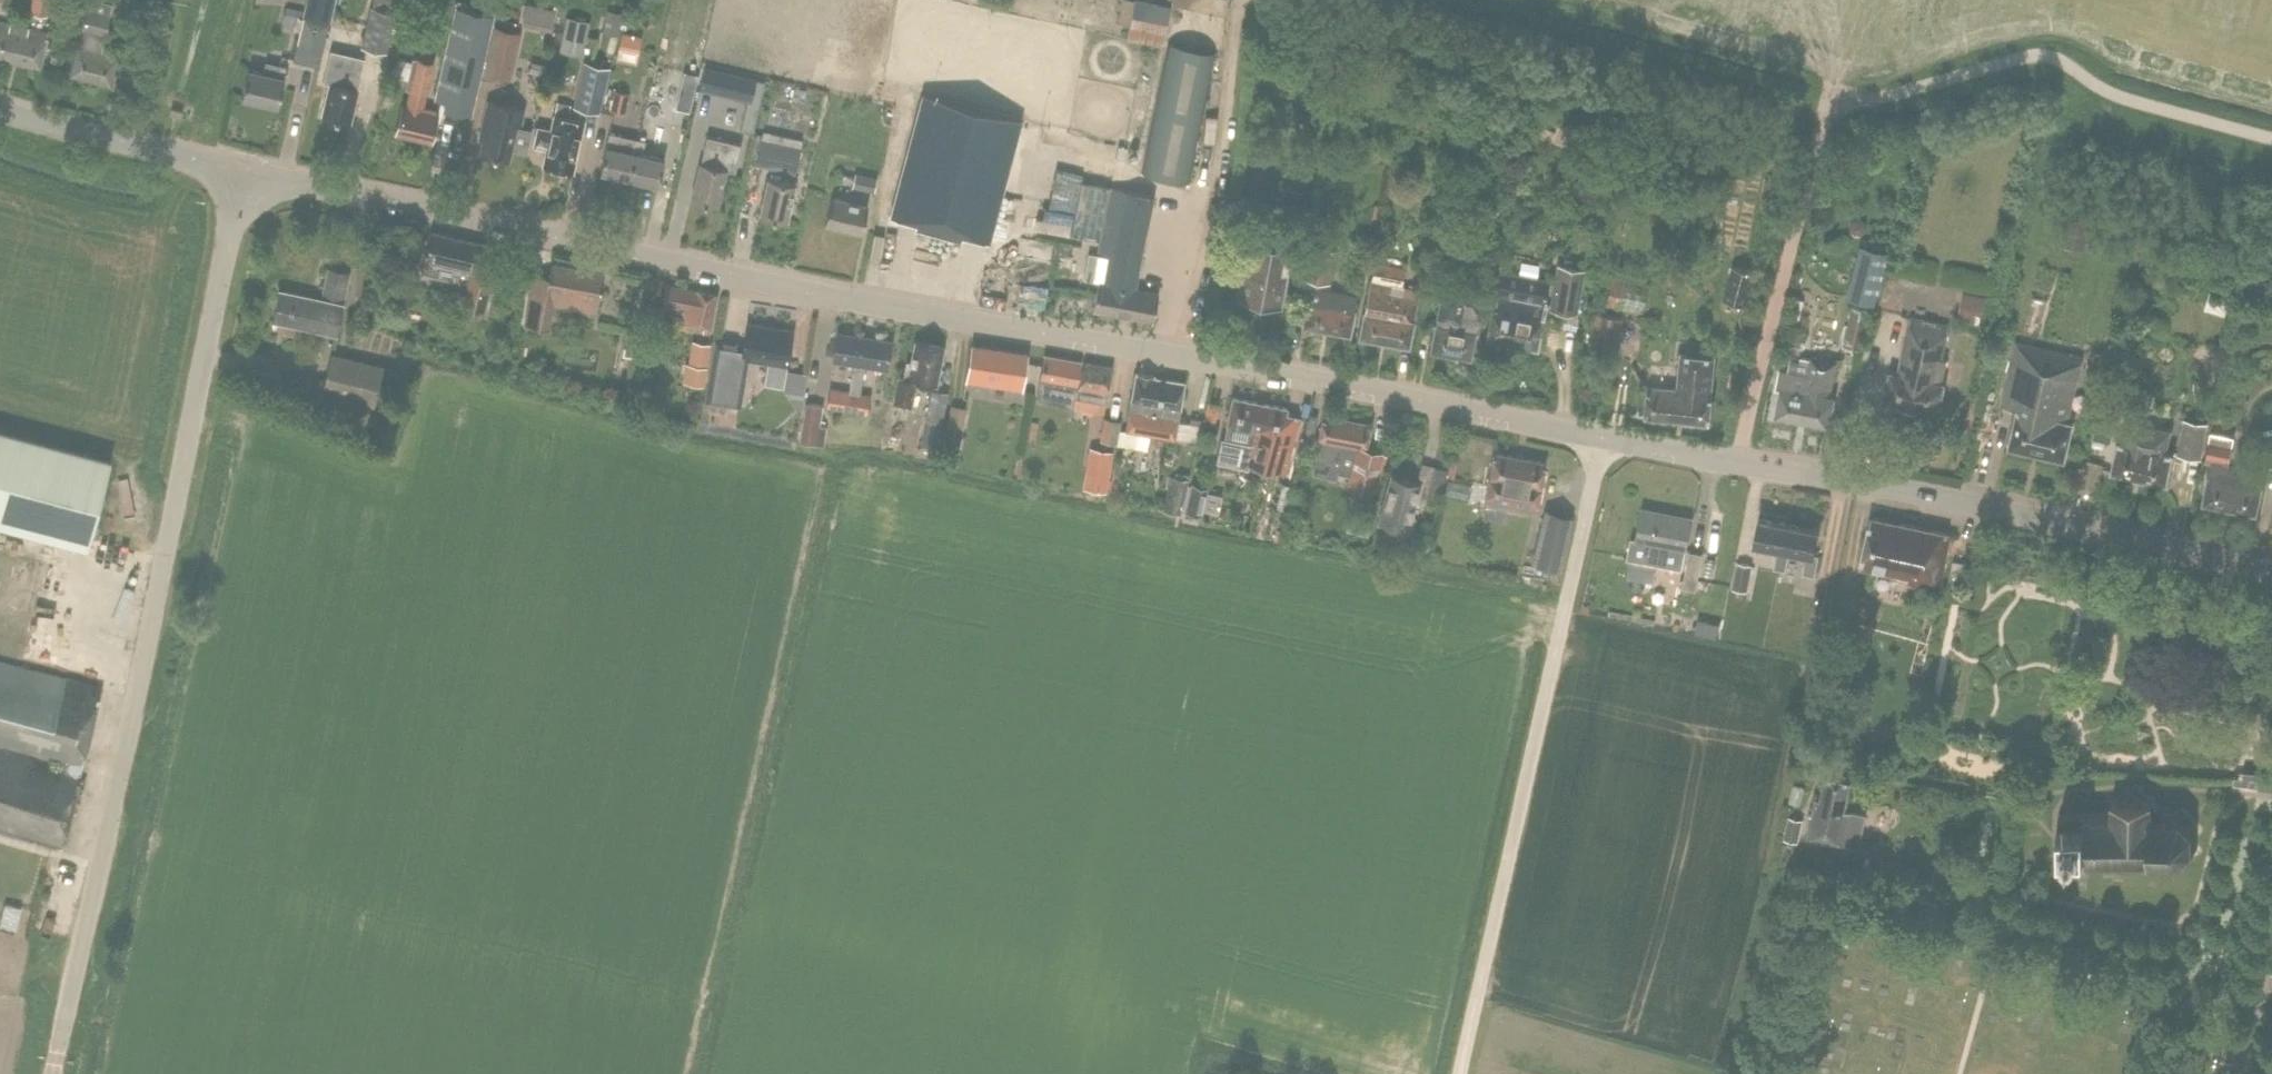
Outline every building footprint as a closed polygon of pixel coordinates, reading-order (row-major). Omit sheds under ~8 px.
[(50,0),(31,0),(28,10),(46,14),(50,0)] [(87,7),(77,50),(76,49),(70,73),(110,83),(116,60),(115,60),(118,49),(102,45),(113,3),(103,0),(91,0),(89,7),(87,7)] [(329,19),(333,0),(306,0),(303,13),(329,19)] [(1166,25),(1169,6),(1137,0),(1122,0),(1118,21),(1128,24),(1126,38),(1162,45),(1166,25)] [(526,20),(556,27),(560,9),(531,3),(526,20)] [(395,11),(369,6),(360,45),(386,51),(395,11)] [(470,114),(493,14),(456,6),(435,99),(444,101),(443,109),(462,113),(470,114)] [(615,52),(618,35),(622,12),(607,9),(602,32),(611,34),(607,51),(615,52)] [(561,37),(585,43),(590,20),(566,15),(561,37)] [(48,32),(0,20),(0,56),(40,65),(46,41),(45,41),(48,32)] [(485,75),(511,80),(521,33),(494,27),(485,75)] [(639,51),(642,36),(621,32),(618,46),(639,51)] [(1192,168),(1212,62),(1214,51),(1168,42),(1143,173),(1189,183),(1192,168)] [(422,106),(426,92),(433,61),(413,56),(406,87),(410,88),(406,104),(402,103),(395,132),(431,140),(438,109),(422,106)] [(283,76),(286,65),(265,60),(263,71),(248,68),(242,96),(278,104),(284,76),(283,76)] [(573,106),(600,112),(611,66),(584,60),(573,106)] [(360,68),(346,65),(334,62),(321,115),(350,121),(358,87),(356,87),(360,68)] [(751,101),(756,77),(705,65),(699,89),(751,101)] [(674,107),(688,110),(695,77),(681,74),(674,107)] [(611,110),(624,112),(628,92),(614,90),(611,110)] [(921,92),(890,215),(916,222),(914,228),(962,240),(963,234),(989,241),(1020,117),(921,92)] [(488,100),(479,137),(483,138),(479,151),(508,158),(511,147),(525,150),(530,129),(516,126),(517,119),(520,107),(488,100)] [(537,126),(534,143),(546,146),(543,164),(572,170),(584,120),(578,119),(567,117),(569,109),(570,105),(556,102),(553,115),(550,129),(537,126)] [(183,112),(169,108),(168,114),(181,117),(183,112)] [(763,131),(755,164),(794,173),(802,139),(763,131)] [(600,170),(629,177),(635,151),(632,151),(635,137),(610,132),(607,145),(606,144),(600,170)] [(699,161),(691,197),(717,204),(726,168),(735,170),(741,143),(707,135),(700,161),(699,161)] [(1475,151),(1477,139),(1462,136),(1460,148),(1475,151)] [(635,151),(629,177),(658,183),(664,158),(642,153),(645,140),(635,137),(632,151),(635,151)] [(1087,154),(1132,159),(1133,145),(1089,140),(1087,154)] [(877,176),(855,171),(852,186),(874,191),(877,176)] [(786,220),(795,183),(768,176),(760,213),(786,220)] [(1467,179),(1452,176),(1450,190),(1465,192),(1467,179)] [(1153,319),(1158,291),(1135,287),(1143,239),(1154,194),(1112,185),(1105,214),(1092,280),(1098,281),(1092,309),(1153,319)] [(861,231),(867,204),(831,196),(824,222),(861,231)] [(484,309),(494,270),(478,266),(484,243),(430,231),(421,271),(457,279),(451,302),(484,309)] [(1248,236),(1237,295),(1280,303),(1291,244),(1248,236)] [(1309,244),(1302,277),(1329,282),(1336,250),(1319,246),(1309,244)] [(1847,296),(1874,303),(1888,251),(1861,244),(1847,296)] [(1416,303),(1419,289),(1401,286),(1405,267),(1374,262),(1364,311),(1359,336),(1408,346),(1416,303)] [(524,324),(547,328),(552,304),(595,312),(602,273),(550,263),(548,277),(533,274),(524,324)] [(1556,263),(1548,308),(1578,313),(1585,268),(1556,263)] [(1754,271),(1734,265),(1725,297),(1744,303),(1754,271)] [(342,303),(349,272),(328,268),(321,298),(278,289),(272,319),(337,333),(343,303),(342,303)] [(1484,307),(1491,309),(1485,337),(1536,347),(1545,301),(1549,278),(1501,270),(1497,293),(1487,291),(1484,307)] [(1605,307),(1616,309),(1622,279),(1611,277),(1605,307)] [(712,312),(716,292),(697,288),(696,290),(665,284),(661,308),(684,312),(681,326),(709,331),(713,312),(712,312)] [(1353,309),(1356,294),(1310,285),(1307,301),(1302,325),(1349,334),(1354,309),(1353,309)] [(1477,333),(1479,320),(1477,319),(1478,313),(1472,304),(1461,302),(1463,289),(1442,285),(1437,316),(1436,325),(1435,325),(1430,350),(1470,357),(1474,333),(1477,333)] [(1984,294),(1962,290),(1957,317),(1979,321),(1984,294)] [(2210,307),(2232,312),(2236,295),(2214,290),(2210,307)] [(1871,313),(1852,308),(1843,347),(1862,351),(1871,313)] [(1616,351),(1623,317),(1591,311),(1585,345),(1616,351)] [(1938,410),(1944,382),(1940,382),(1946,358),(1941,357),(1949,325),(1910,316),(1897,372),(1890,370),(1883,398),(1938,410)] [(765,360),(768,360),(764,383),(783,386),(784,379),(787,363),(792,329),(747,321),(746,326),(743,343),(715,339),(705,400),(708,401),(726,404),(740,406),(748,357),(765,360)] [(1803,334),(1784,331),(1780,350),(1799,354),(1803,334)] [(636,357),(640,334),(627,332),(623,355),(636,357)] [(887,367),(891,341),(837,332),(833,358),(853,361),(849,389),(831,386),(831,388),(830,388),(827,405),(867,412),(869,394),(860,393),(865,363),(887,367)] [(701,383),(708,341),(693,338),(686,381),(687,381),(700,383),(701,383)] [(936,384),(943,346),(914,340),(911,360),(906,359),(903,377),(898,376),(893,402),(910,405),(915,380),(936,384)] [(2067,419),(2082,357),(2016,342),(2001,404),(2017,408),(2009,445),(2064,458),(2073,421),(2067,419)] [(966,379),(973,380),(1021,387),(1027,352),(971,344),(966,379)] [(385,366),(331,351),(320,391),(374,406),(385,366)] [(1708,422),(1712,372),(1714,354),(1680,351),(1676,388),(1649,385),(1646,416),(1708,422)] [(1105,401),(1112,366),(1083,361),(1079,386),(1075,386),(1080,361),(1044,354),(1036,398),(1071,405),(1073,396),(1105,401)] [(1830,395),(1836,360),(1810,355),(1810,358),(1790,355),(1788,370),(1778,368),(1775,386),(1780,387),(1776,414),(1829,424),(1834,395),(1830,395)] [(1120,428),(1116,443),(1148,449),(1150,433),(1153,434),(1174,438),(1174,436),(1197,439),(1199,422),(1177,419),(1179,408),(1180,405),(1184,381),(1153,376),(1154,374),(1136,371),(1131,398),(1129,409),(1125,429),(1120,428)] [(932,389),(926,416),(933,418),(942,419),(948,392),(932,389)] [(2146,424),(2150,407),(2152,395),(2135,392),(2133,403),(2129,420),(2124,441),(2118,440),(2111,469),(2166,481),(2172,452),(2166,451),(2170,429),(2146,424)] [(1221,438),(1216,459),(1239,465),(1244,466),(1248,467),(1248,464),(1285,472),(1292,445),(1299,416),(1285,413),(1286,407),(1232,396),(1229,410),(1228,419),(1228,422),(1228,423),(1225,439),(1221,438)] [(822,404),(805,401),(799,439),(824,443),(827,425),(818,424),(822,404)] [(1218,403),(1207,401),(1204,418),(1215,420),(1218,403)] [(954,461),(966,408),(951,405),(939,458),(954,461)] [(1316,447),(1318,447),(1312,472),(1336,478),(1338,470),(1351,473),(1348,485),(1370,490),(1381,452),(1364,447),(1369,423),(1323,414),(1316,447)] [(1116,443),(1120,428),(1122,420),(1103,416),(1099,439),(1102,439),(1101,444),(1116,446),(1116,443)] [(2182,418),(2177,453),(2202,457),(2207,421),(2182,418)] [(2098,419),(2095,435),(2108,439),(2112,423),(2098,419)] [(0,428),(0,523),(87,546),(111,458),(0,428)] [(2230,460),(2232,447),(2207,442),(2205,455),(2230,460)] [(1106,491),(1113,450),(1089,446),(1082,487),(1106,491)] [(1493,451),(1486,491),(1508,496),(1506,502),(1535,507),(1544,461),(1493,451)] [(1408,529),(1409,525),(1414,526),(1416,515),(1412,514),(1419,487),(1427,489),(1433,465),(1422,462),(1415,485),(1389,478),(1377,521),(1408,529)] [(2261,485),(2264,472),(2211,462),(2209,474),(2208,474),(2202,501),(2256,513),(2262,485),(2261,485)] [(1180,513),(1189,478),(1171,474),(1162,509),(1180,513)] [(1202,514),(1209,486),(1191,482),(1184,510),(1202,514)] [(1575,516),(1544,508),(1531,563),(1561,570),(1575,516)] [(1685,549),(1691,519),(1675,516),(1660,513),(1660,512),(1642,508),(1637,538),(1635,538),(1631,537),(1627,557),(1630,558),(1627,576),(1652,581),(1656,563),(1682,568),(1685,549)] [(1939,588),(1951,533),(1870,516),(1860,565),(1908,575),(1906,581),(1939,588)] [(1785,570),(1789,549),(1784,548),(1789,523),(1759,517),(1754,542),(1777,547),(1773,567),(1785,570)] [(1784,548),(1789,549),(1806,552),(1802,573),(1814,575),(1818,554),(1813,553),(1818,529),(1789,523),(1784,548)] [(1696,589),(1703,553),(1689,550),(1682,587),(1696,589)] [(1975,563),(1953,559),(1949,581),(1971,585),(1975,563)] [(1732,588),(1748,590),(1752,564),(1737,562),(1732,588)] [(1708,634),(1711,621),(1698,619),(1695,632),(1708,634)] [(130,657),(136,626),(128,624),(122,655),(130,657)] [(101,688),(0,660),(0,743),(24,750),(23,754),(0,747),(0,830),(32,839),(32,840),(58,847),(61,848),(101,688)] [(2256,771),(2242,769),(2242,776),(2234,775),(2233,782),(2255,784),(2256,771)] [(1808,835),(1842,843),(1859,847),(1866,814),(1843,809),(1850,780),(1826,775),(1821,798),(1816,797),(1808,835)] [(2189,829),(2180,819),(2183,812),(2180,811),(2176,817),(2163,817),(2164,810),(2160,810),(2160,817),(2150,817),(2151,799),(2111,799),(2111,817),(2058,817),(2058,824),(2057,824),(2058,852),(2058,863),(2083,862),(2083,863),(2088,863),(2088,858),(2099,858),(2099,865),(2102,865),(2103,858),(2114,858),(2114,865),(2118,865),(2118,858),(2129,859),(2129,865),(2133,865),(2133,859),(2145,859),(2145,865),(2149,865),(2149,859),(2158,859),(2158,866),(2162,866),(2162,859),(2175,859),(2178,866),(2181,864),(2179,858),(2188,848),(2195,852),(2197,848),(2190,845),(2190,832),(2197,830),(2196,826),(2189,829)] [(1784,839),(1798,842),(1803,819),(1789,816),(1784,839)] [(1900,860),(1878,854),(1874,870),(1896,876),(1900,860)]
